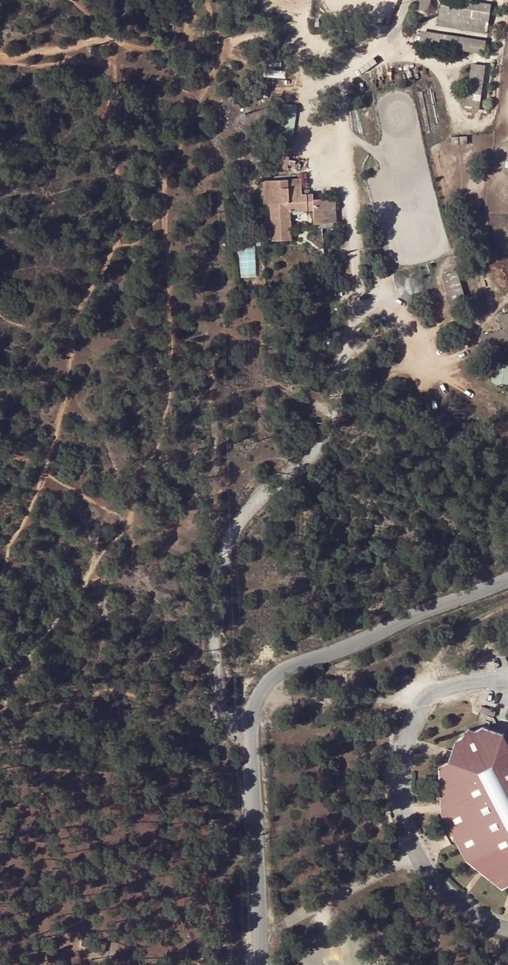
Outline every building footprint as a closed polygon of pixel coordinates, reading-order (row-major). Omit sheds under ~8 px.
[(416,9),(426,11),(428,0),(417,0),(416,9)] [(439,18),(488,27),(491,4),(465,0),(443,0),(439,18)] [(488,27),(439,18),(438,26),(487,34),(488,27)] [(486,43),(421,34),(419,44),(484,53),(486,43)] [(483,65),(472,63),(465,110),(475,111),(483,65)] [(307,211),(305,192),(301,193),(300,178),(268,179),(269,203),(270,241),(292,240),(290,212),(307,211)] [(334,198),(312,200),(312,210),(313,224),(336,223),(334,198)] [(455,270),(444,273),(457,312),(467,308),(455,270)] [(482,338),(484,346),(507,339),(507,312),(500,315),(504,331),(482,338)] [(471,351),(484,346),(482,338),(468,342),(471,351)] [(493,363),(491,380),(507,383),(507,365),(493,363)] [(451,828),(458,842),(466,859),(502,887),(507,885),(507,738),(505,734),(483,727),(475,731),(470,729),(467,730),(464,736),(456,740),(450,760),(440,766),(442,812),(451,828)] [(458,842),(451,828),(447,833),(452,842),(454,844),(458,842)]
